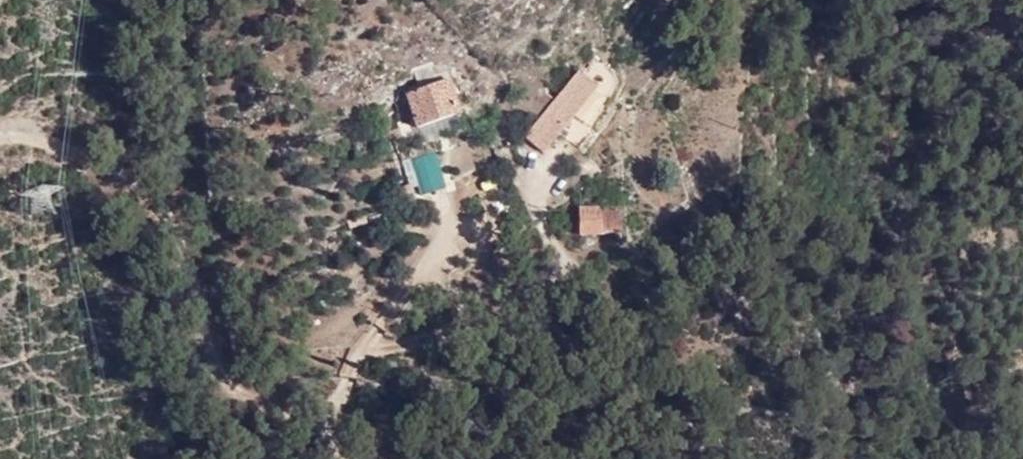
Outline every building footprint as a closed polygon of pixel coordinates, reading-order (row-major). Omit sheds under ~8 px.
[(583,78),(530,143),(548,159),(601,94),(583,78)] [(404,94),(415,128),(461,114),(450,79),(404,94)] [(579,210),(581,235),(622,233),(621,208),(579,210)]
